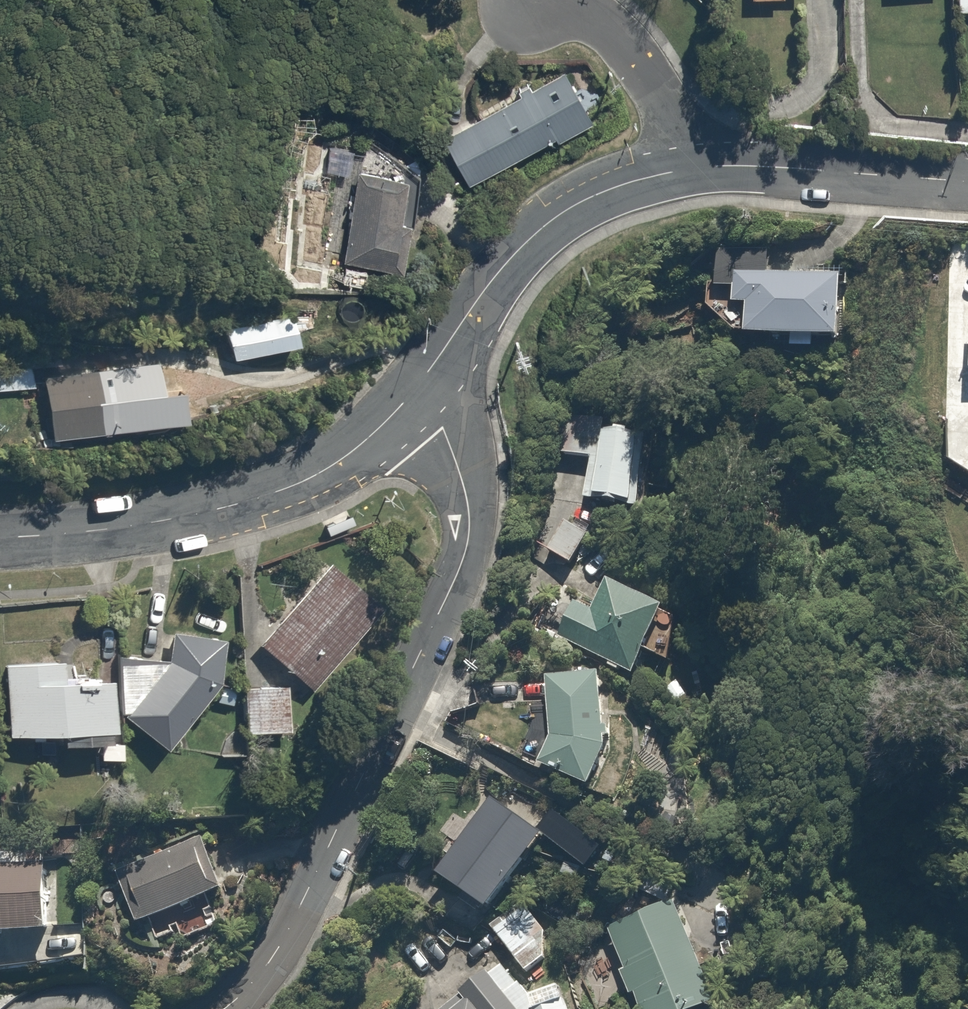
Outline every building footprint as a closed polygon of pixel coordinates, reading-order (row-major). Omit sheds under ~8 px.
[(956,8),(967,7),(967,0),(955,0),(956,8)] [(574,69),(443,141),(469,189),(600,117),(574,69)] [(422,185),(363,173),(344,263),(404,275),(422,185)] [(716,319),(756,344),(852,345),(853,278),(795,277),(795,253),(717,252),(716,319)] [(224,327),(233,364),(296,348),(287,311),(224,327)] [(30,391),(27,351),(0,353),(0,393),(30,391)] [(45,443),(175,428),(169,379),(144,382),(142,370),(38,382),(45,443)] [(600,431),(602,419),(556,413),(550,455),(596,461),(591,506),(654,514),(664,439),(600,431)] [(543,552),(567,571),(594,536),(569,517),(543,552)] [(382,609),(329,564),(259,647),(312,692),(382,609)] [(576,609),(561,638),(642,682),(654,661),(665,667),(684,632),(673,626),(678,616),(614,581),(594,619),(576,609)] [(231,643),(172,638),(170,663),(121,664),(123,715),(160,749),(216,688),(215,687),(227,688),(231,643)] [(65,748),(121,746),(118,682),(74,684),(73,659),(3,662),(7,740),(64,737),(65,748)] [(552,681),(551,745),(540,767),(590,793),(612,751),(603,746),(615,746),(616,682),(552,681)] [(291,684),(247,685),(248,733),(292,733),(291,684)] [(438,882),(499,920),(551,838),(490,800),(438,882)] [(120,881),(143,931),(253,879),(229,829),(120,881)] [(39,941),(40,967),(88,964),(86,926),(56,928),(53,859),(0,861),(0,943),(39,941)] [(636,1004),(642,1002),(646,1008),(726,1008),(676,900),(609,931),(629,973),(623,975),(636,1004)] [(527,912),(495,933),(526,978),(558,957),(527,912)] [(501,969),(451,1008),(533,1008),(501,969)] [(561,999),(548,1008),(570,1008),(561,999)]
